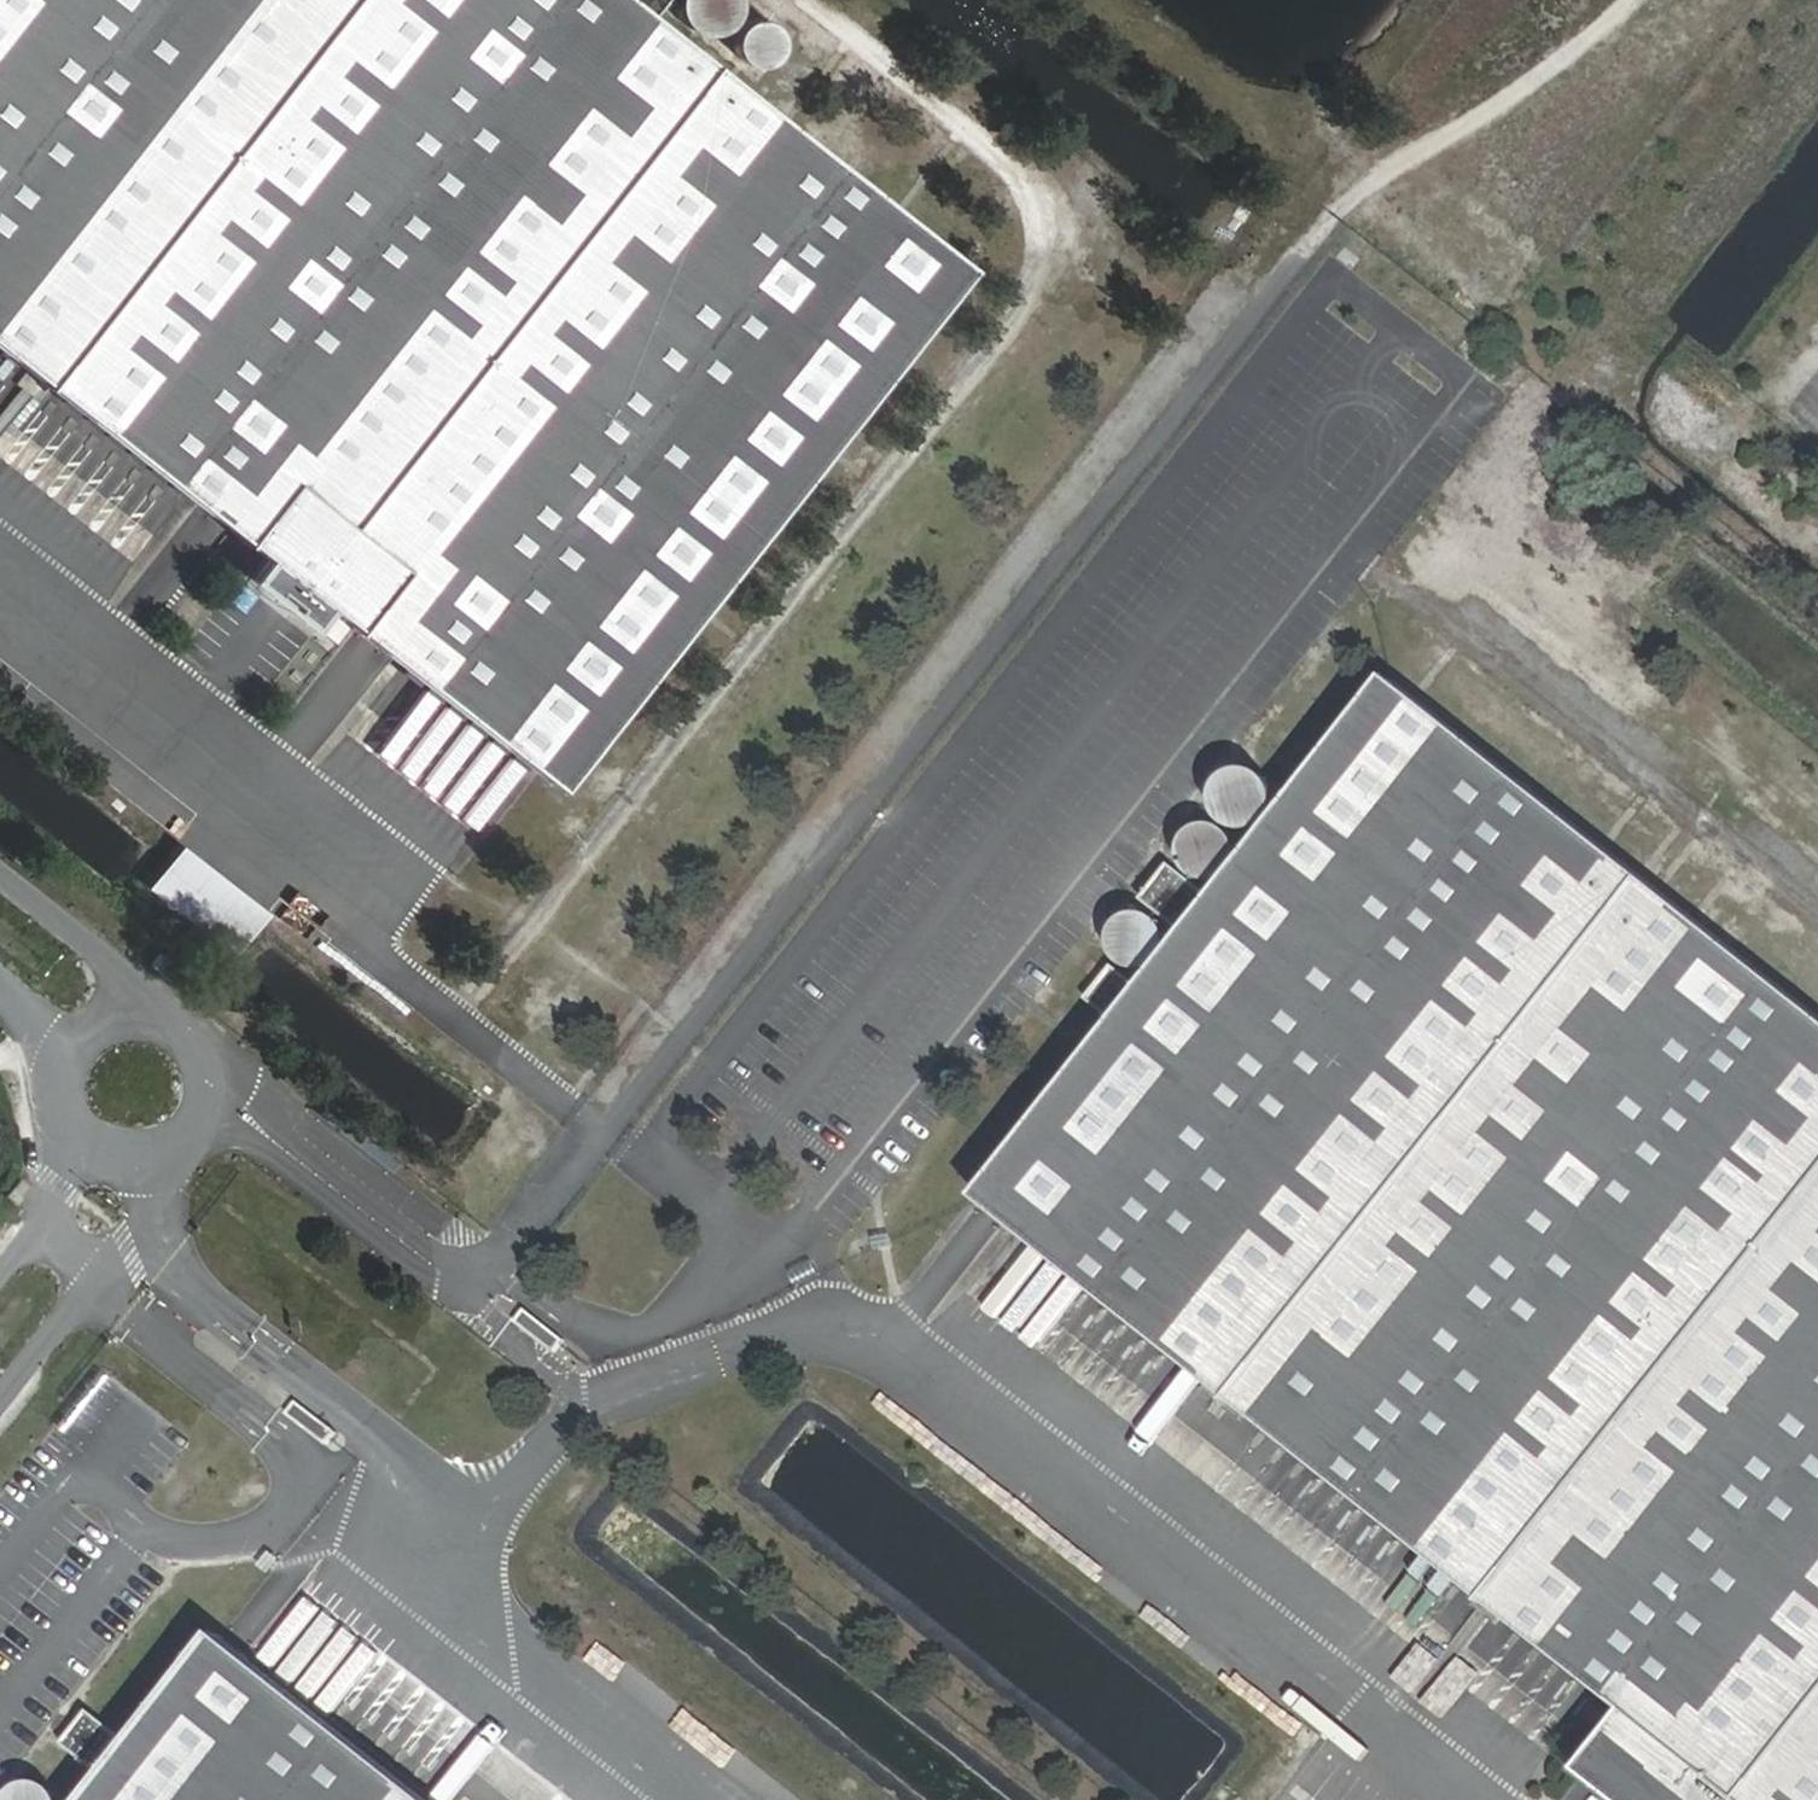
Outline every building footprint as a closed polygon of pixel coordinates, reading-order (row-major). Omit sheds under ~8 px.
[(269,577),(255,595),(311,642),(326,622),(554,803),(966,279),(644,28),(664,0),(614,0),(613,2),(611,0),(0,0),(0,365),(269,577)] [(725,30),(727,23),(728,16),(726,8),(723,2),(722,0),(674,0),(673,2),(669,8),(668,16),(668,23),(671,30),(675,37),(680,42),(687,45),(694,47),(702,47),(709,45),(715,42),(721,37),(725,30)] [(777,69),(779,62),(780,56),(778,49),(775,42),(771,37),(765,33),(759,31),(752,30),(745,31),(739,33),(733,37),(729,42),(726,49),(725,55),(725,62),(727,69),(731,75),(736,79),(742,83),(749,84),(755,84),(762,83),(768,79),(773,75),(777,69)] [(962,1193),(978,1205),(1616,1710),(1568,1770),(1607,1799),(1817,1799),(1817,1022),(1376,673),(962,1193)] [(140,884),(231,953),(265,909),(174,840),(140,884)] [(69,1799),(415,1799),(203,1632),(69,1799)]
